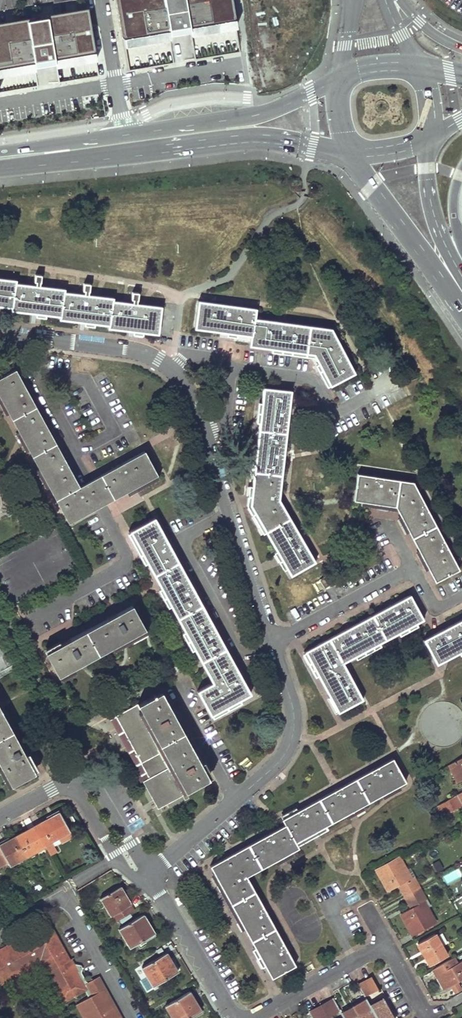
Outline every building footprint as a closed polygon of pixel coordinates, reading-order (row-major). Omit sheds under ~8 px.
[(124,46),(170,38),(169,34),(185,31),(190,31),(190,35),(236,27),(231,0),(116,0),(124,46)] [(96,58),(87,7),(0,22),(0,74),(45,66),(96,58)] [(12,308),(11,311),(33,313),(59,316),(59,319),(88,323),(108,325),(108,328),(139,332),(157,334),(160,307),(111,302),(112,299),(62,293),(63,290),(15,284),(15,281),(0,279),(0,306),(12,308)] [(254,310),(199,302),(195,329),(221,332),(251,336),(250,346),(269,349),(313,355),(324,375),(325,379),(329,386),(354,373),(331,329),(253,319),(254,310)] [(0,378),(0,399),(46,483),(68,523),(82,515),(100,505),(108,501),(95,477),(87,482),(78,486),(59,452),(41,418),(19,379),(14,370),(0,378)] [(290,392),(263,388),(261,411),(256,452),(252,493),(250,506),(281,558),(290,575),(313,562),(278,500),(290,392)] [(143,451),(95,477),(108,501),(156,475),(143,451)] [(358,473),(354,501),(396,507),(435,582),(459,569),(413,481),(358,473)] [(154,518),(130,532),(213,682),(197,691),(211,714),(250,693),(235,666),(159,529),(154,518)] [(328,575),(320,579),(325,589),(329,586),(334,584),(328,575)] [(410,595),(306,651),(338,711),(362,699),(343,663),(423,619),(410,595)] [(68,640),(44,653),(58,676),(144,628),(131,605),(115,614),(68,640)] [(424,640),(437,663),(461,650),(461,620),(424,640)] [(15,669),(0,641),(0,677),(15,669)] [(161,691),(115,715),(149,777),(146,779),(144,780),(159,805),(208,778),(198,760),(174,714),(161,691)] [(10,785),(34,772),(0,709),(0,766),(10,785)] [(112,709),(107,712),(140,775),(137,776),(140,782),(144,780),(146,779),(149,777),(115,715),(112,709)] [(447,765),(457,782),(461,779),(461,757),(447,765)] [(285,824),(210,865),(272,977),(296,964),(247,876),(299,848),(295,842),(405,781),(392,758),(282,818),(285,824)] [(455,795),(451,797),(458,809),(461,806),(455,795)] [(47,818),(33,826),(44,846),(47,851),(54,847),(51,842),(58,838),(69,832),(70,832),(59,813),(48,819),(47,818)] [(22,832),(16,835),(27,855),(44,846),(33,826),(22,832)] [(69,832),(58,838),(61,843),(72,837),(69,832)] [(0,844),(0,866),(7,862),(9,865),(27,855),(16,835),(2,843),(0,844)] [(54,847),(47,851),(49,856),(57,852),(54,847)] [(399,857),(377,869),(388,891),(399,885),(405,896),(419,888),(416,882),(411,884),(405,873),(407,872),(399,857)] [(449,885),(460,876),(454,868),(443,877),(449,885)] [(121,886),(100,898),(110,916),(111,916),(115,922),(134,911),(130,904),(128,900),(121,886)] [(419,888),(405,896),(411,907),(400,913),(412,935),(435,922),(427,907),(425,908),(419,898),(423,895),(419,888)] [(356,892),(347,898),(351,904),(360,899),(356,892)] [(142,914),(118,929),(129,947),(154,933),(148,924),(142,914)] [(11,974),(12,975),(21,970),(20,968),(37,960),(44,963),(50,973),(48,974),(59,994),(64,1002),(70,999),(71,1000),(80,996),(79,994),(84,991),(88,998),(76,1004),(84,1017),(120,1017),(101,983),(98,985),(94,980),(87,983),(81,973),(82,970),(80,966),(75,965),(72,960),(69,961),(51,927),(15,946),(16,949),(11,951),(6,950),(3,952),(1,957),(0,958),(0,980),(11,974)] [(435,933),(417,943),(430,965),(447,955),(435,933)] [(12,941),(0,948),(0,958),(1,957),(3,952),(6,950),(11,951),(16,949),(15,946),(12,941)] [(166,953),(142,968),(153,986),(177,972),(172,964),(166,953)] [(432,969),(439,982),(443,990),(451,986),(456,983),(461,979),(461,961),(456,964),(453,957),(432,969)] [(0,980),(0,986),(38,965),(55,996),(59,994),(48,974),(50,973),(44,963),(37,960),(20,968),(21,970),(12,975),(11,974),(0,980)] [(371,978),(364,981),(371,993),(378,989),(371,978)] [(364,981),(357,985),(364,997),(371,993),(364,981)] [(456,983),(451,986),(455,992),(459,990),(456,983)] [(165,1007),(172,1017),(189,1017),(201,1011),(195,1002),(189,992),(165,1007)] [(369,1006),(375,1017),(393,1017),(382,998),(369,1006)] [(332,999),(327,1002),(334,1014),(339,1011),(332,999)] [(352,1007),(358,1017),(375,1017),(369,1006),(365,1000),(352,1007)] [(324,1004),(321,1006),(327,1017),(334,1014),(327,1002),(324,1004)] [(315,1009),(320,1017),(327,1017),(321,1006),(315,1009)] [(340,1013),(343,1017),(358,1017),(352,1007),(340,1013)] [(309,1012),(312,1017),(320,1017),(315,1009),(309,1012)]
